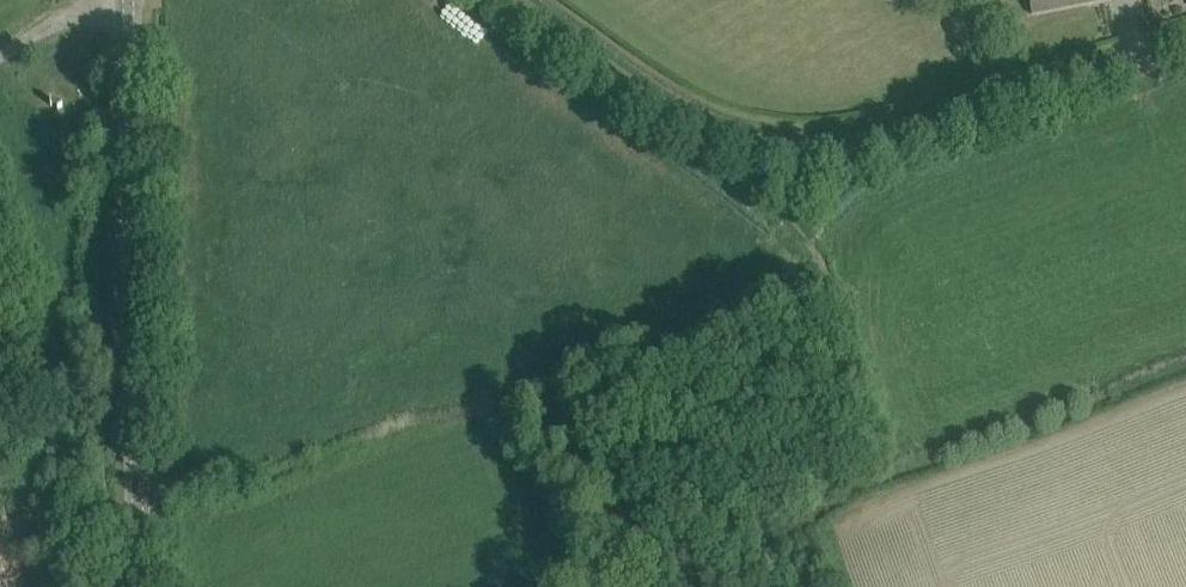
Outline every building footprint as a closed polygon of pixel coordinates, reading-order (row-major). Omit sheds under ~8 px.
[(1032,14),(1102,0),(1029,0),(1032,14)]
